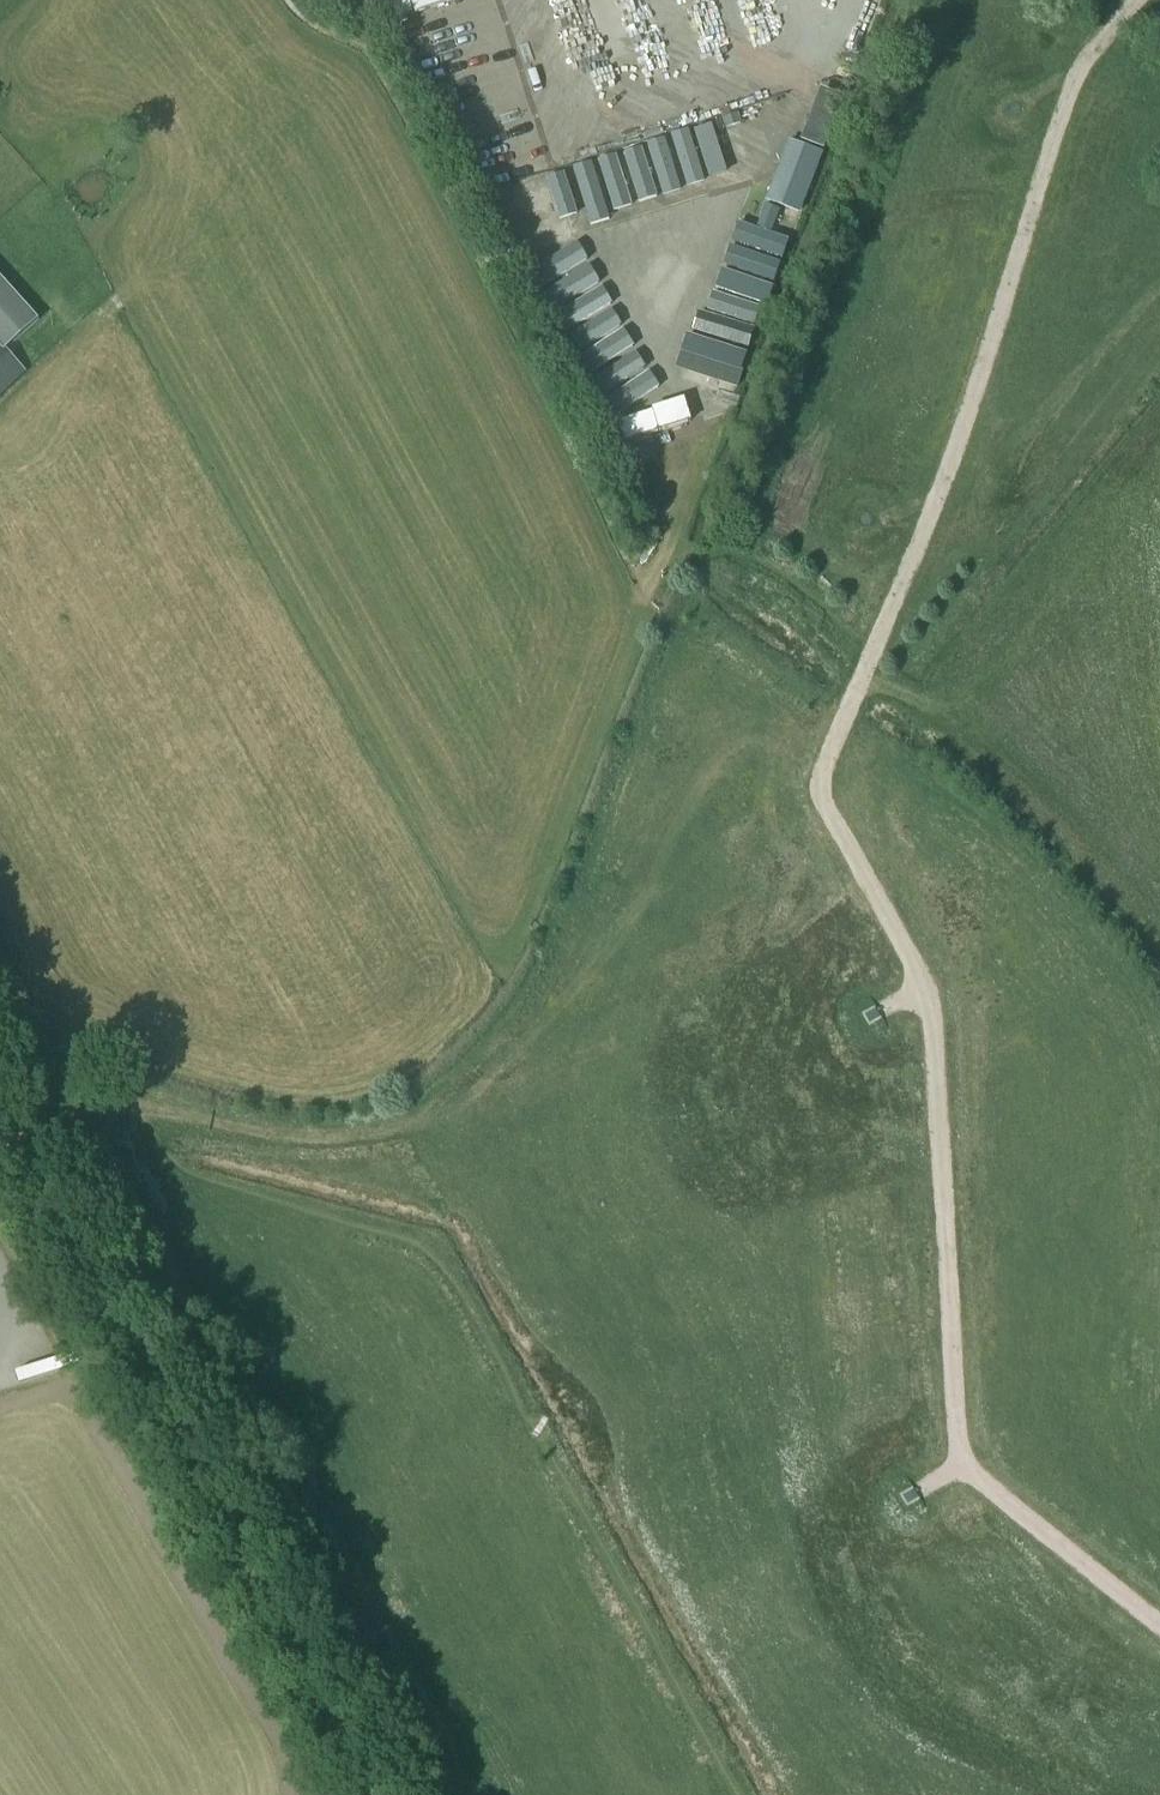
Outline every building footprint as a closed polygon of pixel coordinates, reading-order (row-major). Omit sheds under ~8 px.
[(37,321),(0,279),(0,349),(3,352),(37,321)]
